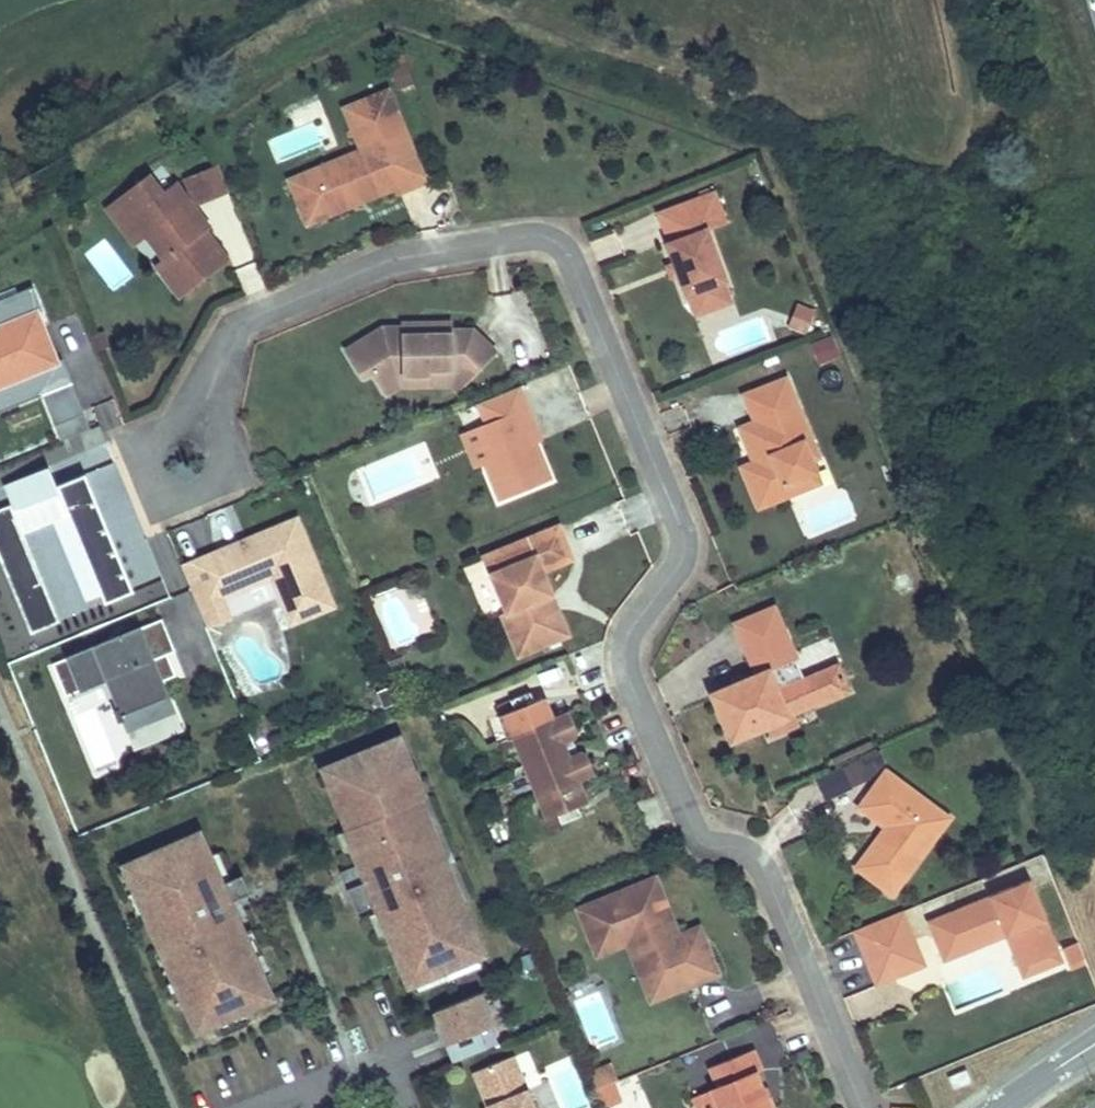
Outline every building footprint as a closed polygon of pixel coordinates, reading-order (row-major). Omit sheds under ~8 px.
[(410,64),(392,69),(397,87),(415,81),(410,64)] [(428,182),(390,90),(364,101),(370,115),(352,123),(363,151),(343,159),(349,175),(297,195),(309,225),(362,203),(360,198),(396,183),(398,188),(400,194),(428,182)] [(370,115),(364,101),(346,108),(352,123),(370,115)] [(297,195),(349,175),(343,159),(291,181),(297,195)] [(234,257),(211,226),(206,229),(199,220),(208,213),(182,180),(169,190),(156,172),(133,190),(159,225),(149,233),(169,258),(162,263),(185,295),(234,257)] [(362,203),(398,188),(396,183),(360,198),(362,203)] [(724,185),(664,207),(674,237),(673,238),(681,259),(686,258),(690,269),(685,271),(693,293),(695,293),(733,279),(736,278),(717,225),(736,218),(724,185)] [(215,222),(208,213),(199,220),(206,229),(211,226),(215,222)] [(112,292),(134,275),(105,237),(83,253),(112,292)] [(681,259),(675,262),(679,273),(685,271),(690,269),(686,258),(681,259)] [(733,279),(695,293),(702,313),(741,299),(733,279)] [(0,297),(0,410),(75,381),(66,356),(56,360),(37,311),(47,306),(38,283),(0,297)] [(796,302),(786,325),(806,333),(815,309),(796,302)] [(498,352),(475,331),(453,331),(453,325),(428,325),(428,335),(404,335),(404,328),(384,328),(347,350),(364,378),(374,373),(385,391),(406,378),(406,377),(430,376),(430,371),(454,371),(454,387),(459,392),(498,352)] [(428,335),(428,325),(404,325),(404,328),(404,335),(428,335)] [(832,333),(810,341),(819,364),(841,356),(832,333)] [(454,387),(454,371),(430,371),(430,376),(406,377),(406,378),(385,391),(387,396),(401,388),(454,387)] [(795,376),(751,393),(763,420),(757,422),(766,442),(772,439),(779,455),(759,464),(776,505),(797,497),(793,486),(826,473),(821,460),(828,458),(795,376)] [(491,424),(481,428),(494,461),(489,463),(504,499),(556,478),(540,441),(526,408),(532,406),(524,386),(482,403),(491,424)] [(532,406),(526,408),(540,441),(547,439),(532,406)] [(481,428),(465,434),(479,467),(489,463),(494,461),(481,428)] [(0,507),(0,575),(26,639),(56,627),(21,538),(68,520),(103,608),(133,596),(83,473),(53,486),(45,466),(0,484),(0,488),(7,504),(0,507)] [(826,473),(793,486),(797,497),(830,484),(826,473)] [(292,549),(308,543),(299,519),(249,540),(254,541),(284,529),(292,549)] [(564,525),(488,556),(511,611),(506,613),(523,655),(572,635),(562,610),(554,614),(547,598),(556,595),(547,572),(578,559),(564,525)] [(249,540),(184,566),(208,627),(231,618),(223,599),(274,578),(293,624),(335,607),(308,543),(292,549),(284,529),(254,541),(249,540)] [(556,595),(547,598),(554,614),(562,610),(556,595)] [(160,618),(50,665),(64,697),(103,681),(114,705),(110,707),(116,722),(120,721),(127,738),(177,718),(162,681),(174,676),(166,655),(174,651),(160,618)] [(731,673),(708,682),(714,696),(712,698),(727,740),(769,724),(773,735),(793,727),(789,716),(847,693),(835,664),(775,689),(764,660),(741,669),(745,678),(735,683),(731,673)] [(529,687),(509,695),(513,705),(499,711),(509,735),(513,733),(546,813),(556,809),(560,819),(580,811),(576,801),(585,797),(575,774),(592,767),(585,751),(579,748),(567,754),(559,736),(571,731),(575,725),(568,709),(551,716),(542,693),(533,697),(529,687)] [(177,718),(127,738),(133,751),(182,730),(177,718)] [(461,899),(408,770),(413,768),(399,734),(343,757),(349,772),(331,780),(350,825),(347,826),(363,864),(368,877),(353,883),(347,885),(357,909),(375,901),(409,983),(415,980),(478,954),(483,952),(461,899)] [(854,783),(887,766),(879,750),(845,767),(854,783)] [(349,772),(343,757),(325,765),(331,780),(349,772)] [(471,895),(418,766),(413,768),(408,770),(461,899),(471,895)] [(824,797),(851,791),(847,769),(819,774),(824,797)] [(936,809),(884,771),(857,808),(877,823),(879,821),(885,825),(886,831),(882,836),(879,834),(854,868),(878,885),(902,854),(915,864),(938,831),(926,822),(936,809)] [(236,910),(231,899),(241,895),(252,890),(244,871),(223,880),(201,830),(126,863),(148,914),(145,915),(160,948),(162,946),(187,1002),(192,1000),(204,1026),(273,996),(236,910)] [(368,877),(363,864),(348,870),(353,883),(368,877)] [(654,880),(577,911),(592,947),(633,930),(650,974),(640,978),(650,1001),(716,975),(704,945),(695,949),(688,932),(677,937),(672,924),(663,917),(658,904),(662,902),(654,880)] [(925,922),(942,962),(963,953),(959,944),(1000,927),(1004,937),(1014,933),(1028,964),(1058,951),(1028,880),(925,922)] [(246,906),(241,895),(231,899),(236,910),(246,906)] [(926,965),(903,911),(853,932),(875,986),(926,965)] [(697,928),(688,932),(695,949),(704,945),(697,928)] [(633,930),(592,947),(596,956),(626,943),(640,978),(650,974),(633,930)] [(1062,943),(1069,967),(1086,962),(1078,938),(1062,943)] [(419,991),(482,964),(478,954),(415,980),(419,991)] [(479,1028),(492,1022),(479,990),(436,1008),(448,1039),(445,1040),(453,1059),(486,1046),(479,1028)] [(754,1073),(761,1071),(752,1050),(708,1068),(716,1088),(711,1090),(718,1107),(769,1107),(767,1105),(762,1106),(757,1095),(762,1092),(754,1073)] [(513,1052),(474,1068),(488,1103),(490,1107),(536,1107),(513,1052)] [(619,1080),(612,1064),(599,1070),(606,1085),(615,1081),(619,1080)] [(552,1071),(560,1107),(588,1107),(580,1066),(552,1071)] [(606,1085),(599,1070),(589,1074),(596,1090),(597,1089),(606,1085)] [(966,1070),(948,1078),(954,1090),(972,1082),(966,1070)] [(621,1096),(615,1081),(606,1085),(597,1089),(603,1104),(621,1096)] [(711,1090),(692,1098),(696,1107),(718,1107),(711,1090)] [(762,1092),(757,1095),(762,1106),(767,1105),(772,1102),(767,1091),(762,1092)]
